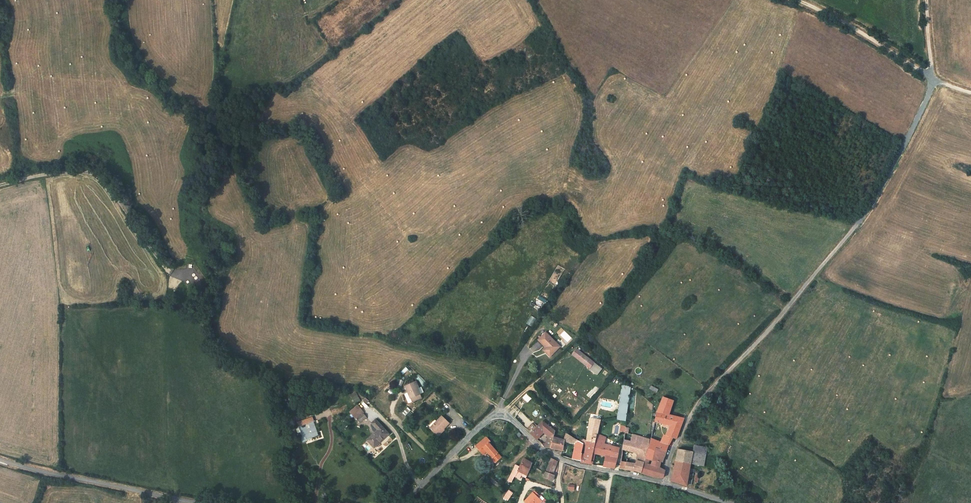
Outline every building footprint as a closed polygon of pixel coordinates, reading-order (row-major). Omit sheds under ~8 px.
[(534,337),(541,344),(548,350),(555,344),(541,330),(534,337)] [(545,353),(548,350),(541,344),(538,347),(545,353)] [(571,344),(567,350),(585,364),(589,358),(571,344)] [(418,386),(415,380),(412,381),(407,383),(405,384),(409,390),(406,392),(410,400),(421,395),(417,386),(418,386)] [(624,421),(629,386),(620,385),(615,420),(624,421)] [(356,392),(351,395),(355,403),(361,400),(356,392)] [(659,393),(654,407),(649,421),(655,423),(655,425),(662,427),(654,441),(643,439),(642,450),(641,452),(646,453),(649,447),(663,450),(668,439),(670,437),(674,438),(682,417),(669,412),(673,398),(659,393)] [(362,411),(356,406),(349,413),(354,419),(362,411)] [(408,408),(403,413),(407,417),(412,411),(408,408)] [(361,414),(356,420),(358,422),(364,417),(361,414)] [(437,435),(448,423),(440,416),(429,427),(437,435)] [(372,446),(386,433),(373,418),(370,422),(376,429),(366,439),(372,446)] [(596,429),(598,420),(598,419),(588,419),(584,446),(583,454),(581,454),(579,463),(591,465),(592,462),(590,461),(591,453),(604,455),(601,467),(613,468),(614,464),(616,458),(618,448),(617,447),(601,444),(593,442),(596,429)] [(596,429),(602,431),(604,421),(598,420),(596,429)] [(296,428),(301,441),(314,436),(315,434),(317,433),(313,421),(296,428)] [(562,433),(550,424),(535,437),(541,443),(547,437),(553,443),(547,450),(548,451),(561,455),(565,446),(576,450),(573,462),(579,463),(581,454),(583,445),(584,440),(572,433),(569,440),(560,436),(562,433)] [(622,432),(635,436),(643,439),(644,435),(623,428),(622,432)] [(602,431),(596,429),(593,442),(601,444),(602,437),(604,431),(602,431)] [(622,432),(621,442),(634,447),(635,436),(622,432)] [(491,458),(498,453),(486,439),(487,438),(484,433),(474,441),(477,445),(476,447),(479,450),(483,447),(488,453),(488,454),(491,458)] [(635,436),(634,447),(642,450),(643,439),(635,436)] [(602,437),(601,444),(617,447),(616,443),(602,437)] [(693,440),(691,447),(688,460),(699,464),(703,443),(693,440)] [(632,463),(634,447),(621,442),(619,458),(625,459),(624,461),(632,463)] [(688,460),(691,447),(677,444),(674,456),(688,460)] [(637,471),(641,452),(642,450),(634,447),(632,463),(624,461),(625,459),(619,458),(618,465),(617,468),(633,471),(637,471)] [(646,453),(641,452),(637,471),(655,474),(658,464),(659,461),(663,450),(649,447),(646,453)] [(688,460),(674,456),(668,478),(683,482),(688,460)] [(519,467),(517,472),(521,475),(525,478),(530,464),(522,459),(519,467)] [(545,475),(551,480),(558,466),(554,464),(551,462),(545,475)] [(658,464),(655,474),(661,475),(663,468),(658,464)] [(519,478),(521,475),(517,472),(519,467),(514,466),(509,480),(513,482),(515,477),(519,478)] [(551,485),(553,481),(551,480),(545,475),(542,481),(551,485)] [(507,490),(503,498),(507,500),(511,493),(507,490)] [(540,501),(537,498),(535,496),(537,493),(535,491),(524,501),(526,502),(538,502),(540,501)]
